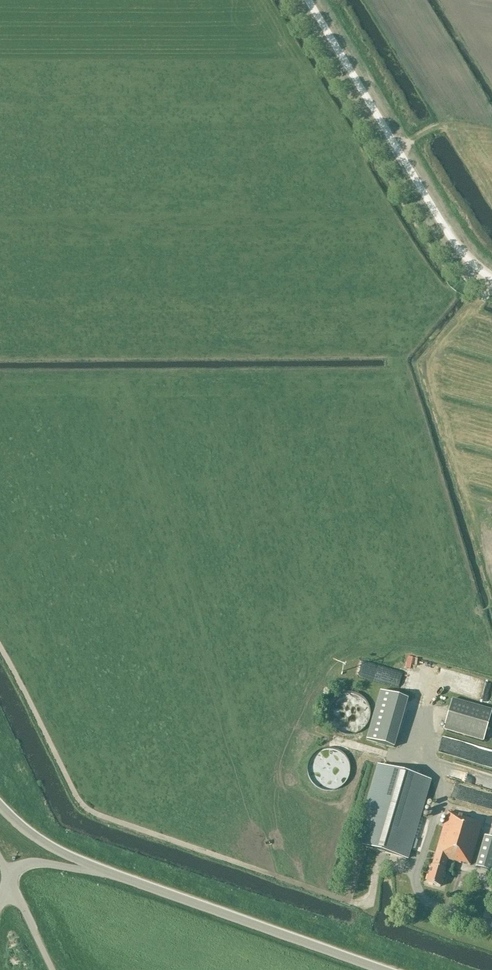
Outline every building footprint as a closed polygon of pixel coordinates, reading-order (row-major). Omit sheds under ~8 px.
[(421,687),(425,676),(369,657),(365,669),(390,677),(388,682),(404,688),(402,693),(410,695),(413,685),(421,687)] [(441,681),(453,682),(453,675),(459,675),(459,667),(442,667),(441,681)] [(408,699),(380,691),(366,740),(394,748),(408,699)] [(354,693),(349,692),(343,693),(338,695),(334,699),(330,703),(328,708),(327,714),(328,720),(330,725),(334,729),(338,733),(343,735),(349,736),(354,735),(360,733),(364,729),(367,725),(370,720),(370,714),(370,708),(367,703),(364,699),(360,695),(354,693)] [(453,699),(444,729),(483,741),(491,711),(453,699)] [(406,859),(429,780),(379,766),(356,844),(406,859)] [(440,887),(448,860),(470,866),(482,824),(473,822),(474,820),(447,813),(426,883),(440,887)] [(484,839),(475,868),(491,872),(491,868),(491,841),(484,839)]
